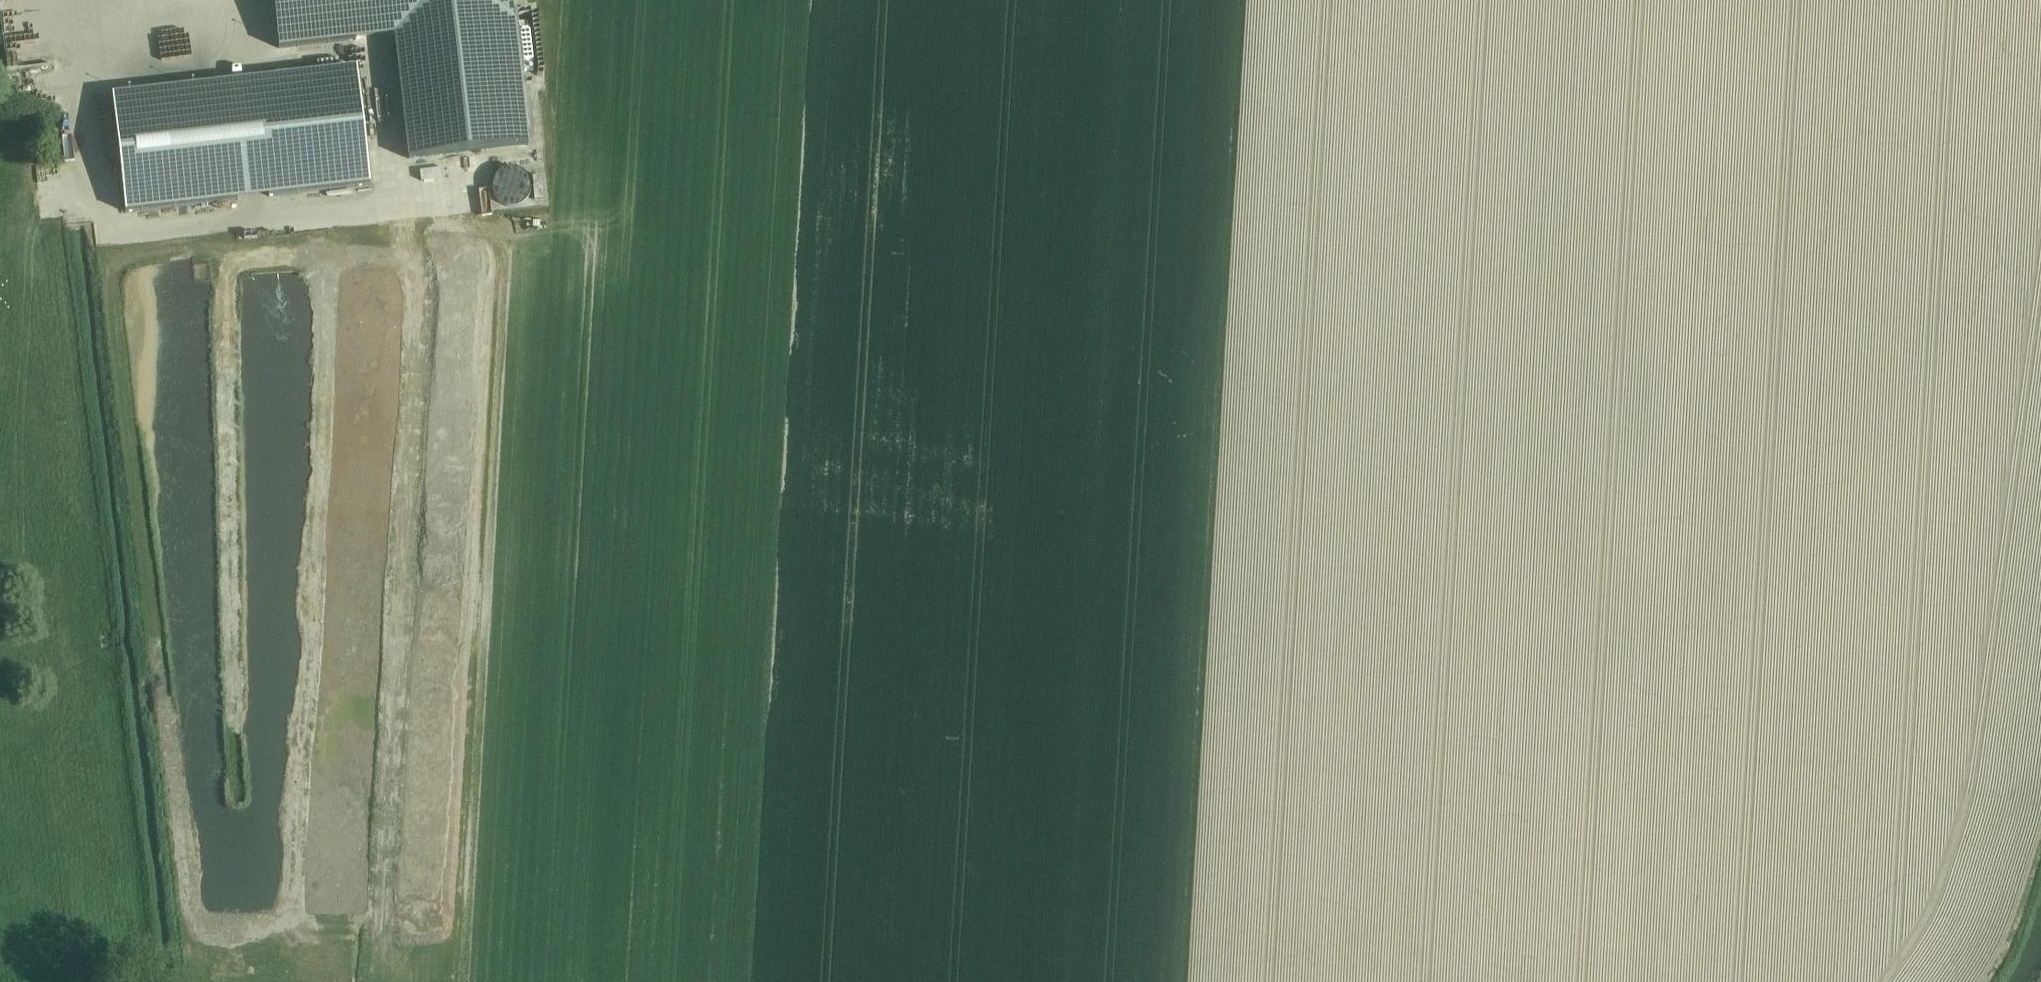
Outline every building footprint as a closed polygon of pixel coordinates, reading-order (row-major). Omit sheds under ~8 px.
[(278,50),(394,37),(408,160),(528,147),(512,0),(272,0),(278,50)] [(112,97),(125,213),(370,184),(356,69),(115,97),(112,97)]
